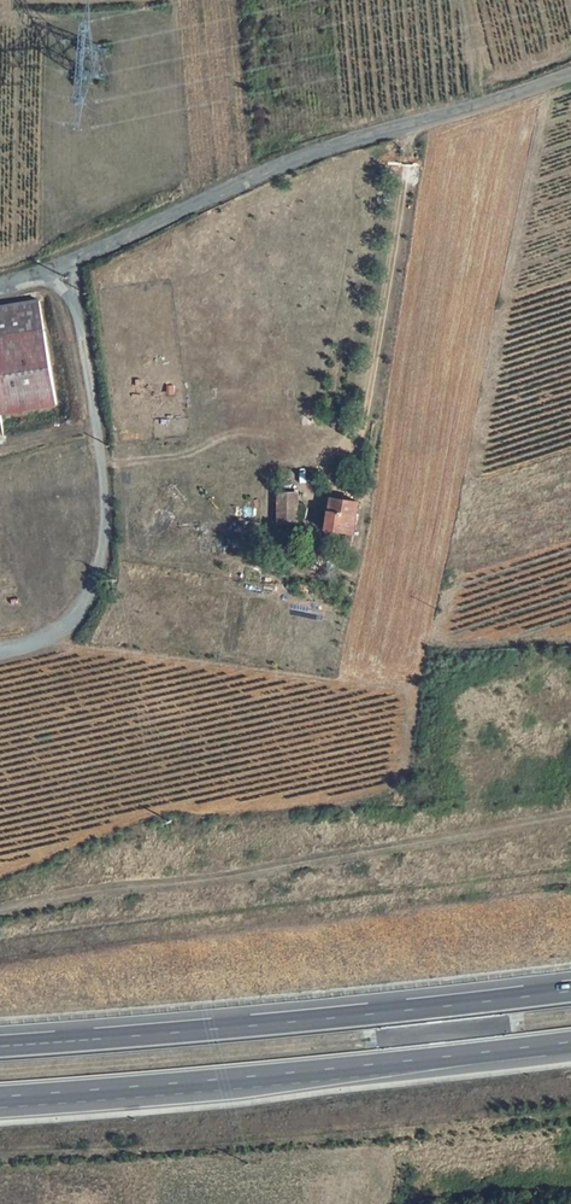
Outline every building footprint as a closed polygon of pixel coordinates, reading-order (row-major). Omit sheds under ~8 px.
[(25,303),(0,307),(0,418),(40,412),(25,303)] [(356,501),(330,499),(325,530),(341,532),(341,536),(350,537),(356,501)] [(297,506),(279,505),(278,522),(297,522),(297,506)]
